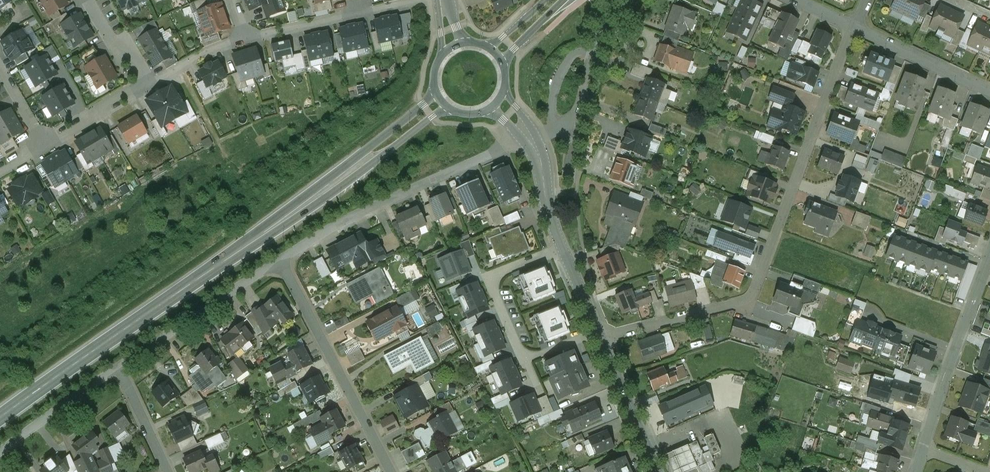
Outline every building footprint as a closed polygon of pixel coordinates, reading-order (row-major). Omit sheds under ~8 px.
[(6,7),(5,5),(10,2),(9,0),(0,0),(0,10),(6,7)] [(50,15),(58,11),(67,6),(64,0),(41,0),(50,15)] [(123,10),(128,8),(129,10),(137,6),(136,4),(141,2),(141,0),(118,0),(123,10)] [(189,5),(193,15),(198,13),(198,12),(209,8),(207,0),(200,0),(189,5)] [(246,4),(247,3),(250,10),(263,6),(273,3),(272,1),(272,0),(245,0),(246,4)] [(272,1),(273,3),(263,6),(267,17),(284,11),(280,0),(276,0),(272,1)] [(496,13),(513,6),(513,5),(510,0),(490,0),(496,13)] [(727,33),(745,41),(762,6),(753,1),(750,0),(742,0),(727,33)] [(892,7),(891,9),(903,15),(910,0),(895,0),(892,7)] [(903,15),(915,20),(917,16),(923,3),(924,1),(922,0),(910,0),(903,15)] [(317,4),(317,3),(312,4),(314,13),(332,9),(330,1),(317,4)] [(726,7),(717,3),(716,3),(711,14),(721,18),(726,7)] [(930,6),(923,3),(917,16),(924,19),(926,15),(930,6)] [(209,8),(198,12),(198,13),(202,24),(225,16),(221,4),(209,8)] [(949,12),(948,9),(939,5),(933,18),(929,27),(953,38),(957,30),(964,16),(957,13),(954,14),(949,12)] [(697,16),(674,7),(665,29),(680,35),(685,22),(693,25),(697,16)] [(782,14),(767,7),(762,18),(777,25),(782,14)] [(58,11),(50,15),(53,21),(61,17),(58,11)] [(53,21),(51,23),(56,32),(64,28),(62,25),(70,20),(66,14),(61,17),(53,21)] [(798,21),(782,14),(777,25),(769,42),(781,48),(782,48),(786,40),(788,36),(790,37),(793,32),(798,21)] [(70,20),(62,25),(64,28),(71,41),(74,39),(78,45),(92,37),(85,25),(86,25),(80,15),(70,20)] [(404,15),(397,17),(400,33),(408,31),(406,25),(404,15)] [(924,19),(919,29),(927,33),(929,27),(933,18),(926,15),(924,19)] [(225,16),(202,24),(206,36),(207,37),(218,33),(229,29),(225,16)] [(396,16),(385,19),(390,41),(402,38),(400,33),(397,17),(396,16)] [(385,19),(374,21),(377,32),(379,44),(380,44),(390,41),(385,19)] [(154,21),(142,27),(146,35),(155,30),(156,31),(158,29),(154,21)] [(363,24),(351,27),(356,50),(368,47),(363,24)] [(974,32),(968,45),(980,50),(989,29),(987,27),(983,29),(976,26),(974,32)] [(351,27),(339,30),(340,34),(344,49),(345,53),(356,50),(351,27)] [(680,35),(665,29),(663,36),(664,36),(674,40),(677,41),(680,35)] [(974,32),(967,29),(964,33),(961,41),(968,45),(974,32)] [(980,50),(989,55),(989,29),(980,50)] [(22,30),(1,43),(12,62),(14,60),(26,54),(33,49),(32,47),(33,44),(30,40),(28,39),(22,30)] [(146,35),(140,39),(148,53),(163,44),(156,31),(155,30),(146,35)] [(832,37),(817,30),(810,45),(810,46),(807,53),(815,56),(821,59),(824,52),(825,52),(832,37)] [(964,33),(957,30),(953,38),(950,44),(958,47),(961,41),(964,33)] [(328,32),(316,35),(321,58),(333,56),(328,32)] [(377,32),(371,33),(375,51),(381,49),(380,44),(379,44),(377,32)] [(799,35),(793,32),(790,37),(788,36),(786,40),(789,41),(794,43),(796,39),(797,39),(799,35)] [(218,33),(207,37),(206,36),(201,38),(204,48),(221,41),(218,33)] [(340,34),(334,35),(338,50),(344,49),(340,34)] [(316,35),(304,38),(307,50),(310,61),(321,58),(316,35)] [(674,40),(664,36),(662,42),(672,46),(674,40)] [(797,39),(796,39),(794,43),(795,44),(791,53),(797,55),(798,52),(803,42),(802,42),(797,39)] [(786,40),(782,48),(781,48),(777,57),(786,61),(791,53),(785,50),(789,41),(786,40)] [(289,41),(271,46),(276,64),(282,63),(281,59),(293,56),(289,41)] [(794,43),(789,41),(785,50),(791,53),(795,44),(794,43)] [(810,45),(803,41),(802,42),(803,42),(798,52),(806,55),(807,53),(810,46),(810,45)] [(163,44),(148,53),(156,67),(163,63),(171,58),(171,57),(163,44)] [(661,45),(660,45),(660,46),(654,61),(669,67),(675,51),(671,49),(661,45)] [(94,47),(79,56),(86,68),(101,59),(94,47)] [(742,47),(737,58),(743,60),(748,50),(742,47)] [(256,49),(233,56),(238,73),(241,81),(245,80),(263,74),(264,74),(261,66),(256,49)] [(307,50),(301,52),(305,69),(312,68),(310,61),(307,50)] [(685,51),(684,54),(675,51),(669,67),(686,73),(693,54),(685,51)] [(815,56),(807,53),(806,55),(804,59),(812,62),(815,56)] [(26,54),(14,60),(17,66),(29,59),(26,54)] [(44,55),(32,60),(38,74),(49,69),(44,55)] [(894,64),(870,55),(864,73),(887,81),(893,66),(894,64)] [(171,58),(163,63),(167,69),(178,63),(174,56),(171,57),(171,58)] [(101,59),(86,68),(96,85),(90,88),(95,95),(98,96),(106,91),(103,86),(117,78),(105,57),(101,59)] [(806,63),(796,59),(794,65),(804,68),(806,63)] [(219,61),(199,71),(207,89),(228,78),(219,61)] [(648,68),(635,63),(630,74),(643,79),(648,68)] [(268,64),(261,66),(264,74),(263,74),(265,78),(270,77),(268,64)] [(794,65),(792,64),(787,78),(813,87),(818,74),(794,65)] [(893,66),(887,81),(887,82),(895,86),(901,69),(893,66)] [(49,69),(38,74),(51,103),(68,95),(61,79),(55,82),(49,69)] [(727,75),(720,72),(718,78),(724,81),(727,75)] [(245,80),(241,81),(238,73),(232,75),(238,91),(247,88),(245,80)] [(925,81),(906,74),(896,101),(905,105),(904,108),(915,112),(923,92),(922,91),(925,81)] [(667,86),(648,79),(641,97),(657,103),(666,106),(669,98),(666,97),(668,91),(665,90),(667,86)] [(878,94),(851,84),(849,89),(845,102),(872,112),(876,99),(878,94)] [(849,89),(840,86),(836,99),(845,103),(845,102),(849,89)] [(172,87),(147,101),(157,119),(162,127),(163,127),(187,113),(172,87)] [(794,96),(774,88),(769,101),(785,106),(790,108),(794,96)] [(955,95),(938,88),(929,114),(937,117),(944,119),(948,121),(950,117),(953,107),(951,106),(955,95)] [(893,92),(883,89),(881,94),(891,98),(893,92)] [(881,94),(879,93),(878,94),(876,99),(888,104),(891,98),(881,94)] [(657,103),(641,97),(634,115),(654,122),(656,116),(653,115),(657,103)] [(989,111),(971,104),(962,128),(980,135),(989,111)] [(790,108),(785,106),(782,114),(774,111),(768,127),(780,132),(781,129),(795,134),(803,113),(790,108)] [(17,121),(10,110),(0,116),(0,131),(17,121)] [(859,124),(834,114),(827,134),(851,143),(859,124)] [(937,117),(929,114),(926,121),(934,124),(937,117)] [(137,116),(119,127),(128,144),(146,133),(137,116)] [(948,121),(944,119),(942,127),(948,129),(954,131),(958,120),(950,117),(948,121)] [(163,127),(162,127),(157,119),(152,122),(161,138),(167,134),(163,127)] [(881,124),(869,120),(866,127),(878,131),(881,124)] [(0,131),(0,141),(2,144),(13,138),(23,132),(17,121),(0,131)] [(666,130),(651,124),(648,131),(664,137),(666,130)] [(100,129),(88,136),(100,156),(112,150),(106,139),(100,129)] [(954,131),(948,129),(941,146),(947,148),(954,131)] [(624,145),(622,149),(623,149),(645,157),(652,139),(629,130),(624,145)] [(774,138),(760,132),(757,140),(771,146),(774,138)] [(100,156),(88,136),(76,143),(82,153),(88,164),(91,162),(100,156)] [(121,151),(112,136),(106,139),(112,150),(115,155),(121,151)] [(202,141),(205,147),(213,143),(211,137),(202,141)] [(622,149),(624,145),(620,144),(621,142),(608,137),(604,148),(621,155),(623,149),(622,149)] [(2,144),(0,145),(0,152),(3,158),(19,149),(13,138),(2,144)] [(653,139),(649,149),(657,152),(661,142),(653,139)] [(866,149),(851,143),(849,149),(863,155),(866,149)] [(983,149),(971,144),(967,156),(976,159),(979,160),(983,149)] [(789,152),(774,146),(771,155),(768,154),(764,164),(782,171),(789,152)] [(844,158),(824,150),(818,166),(838,174),(844,158)] [(906,158),(884,150),(880,160),(902,168),(906,158)] [(71,162),(65,152),(60,155),(59,153),(53,156),(67,180),(73,177),(72,175),(77,172),(71,162)] [(88,164),(82,153),(76,156),(77,158),(83,168),(86,172),(94,167),(91,162),(88,164)] [(867,159),(856,155),(854,161),(865,165),(867,159)] [(940,168),(944,157),(936,155),(932,165),(940,168)] [(967,156),(965,155),(963,161),(974,166),(976,159),(967,156)] [(67,180),(53,156),(47,160),(48,162),(42,165),(48,175),(54,185),(60,182),(61,184),(67,180)] [(83,168),(77,158),(71,162),(77,172),(83,168)] [(634,165),(619,160),(611,180),(631,187),(634,180),(629,179),(634,165)] [(865,165),(854,161),(849,172),(864,178),(868,167),(865,165)] [(507,166),(490,174),(504,205),(521,197),(507,166)] [(977,166),(971,182),(972,183),(971,184),(979,186),(979,185),(984,187),(989,190),(989,171),(977,166)] [(764,174),(750,169),(747,176),(753,178),(753,177),(762,180),(764,174)] [(48,175),(42,179),(48,189),(54,185),(48,175)] [(33,176),(27,180),(25,177),(13,184),(15,187),(8,190),(14,201),(21,197),(25,205),(37,198),(36,195),(42,191),(33,176)] [(860,182),(844,176),(841,183),(839,183),(837,190),(839,190),(836,196),(854,203),(858,193),(856,192),(860,182)] [(762,180),(753,177),(753,178),(752,182),(751,181),(748,191),(747,195),(769,204),(771,199),(772,199),(775,191),(774,190),(776,185),(762,180)] [(478,180),(455,190),(467,217),(490,207),(478,180)] [(930,190),(934,182),(928,180),(924,187),(930,190)] [(984,187),(980,198),(989,202),(989,190),(984,187)] [(653,193),(642,189),(640,196),(644,197),(651,200),(653,193)] [(966,195),(953,189),(950,197),(963,202),(966,195)] [(49,192),(43,196),(48,204),(54,200),(49,192)] [(640,196),(630,192),(628,198),(642,203),(644,197),(640,196)] [(628,198),(614,193),(606,216),(607,216),(633,226),(634,227),(643,203),(642,203),(628,198)] [(444,195),(430,201),(431,204),(438,220),(453,214),(444,195)] [(751,210),(729,202),(726,211),(728,211),(724,221),(734,225),(740,227),(743,220),(747,220),(751,210)] [(837,212),(809,202),(804,214),(807,215),(804,224),(815,228),(814,232),(828,237),(837,212)] [(963,202),(958,217),(982,226),(987,211),(963,202)] [(438,220),(431,204),(424,207),(429,216),(433,223),(438,220)] [(497,207),(487,211),(495,227),(505,223),(497,207)] [(418,209),(401,216),(409,233),(418,228),(425,225),(426,225),(423,219),(421,215),(420,215),(418,209)] [(505,215),(507,223),(521,220),(519,212),(505,215)] [(871,218),(856,212),(851,225),(866,230),(871,218)] [(409,233),(401,216),(396,218),(397,221),(405,238),(406,240),(420,234),(418,228),(409,233)] [(433,223),(429,216),(423,219),(426,225),(425,225),(428,231),(435,228),(433,223)] [(633,226),(607,216),(604,224),(611,227),(630,234),(633,226)] [(961,225),(948,220),(944,232),(948,234),(946,239),(962,245),(963,242),(967,233),(959,231),(961,225)] [(397,221),(392,224),(400,240),(405,238),(397,221)] [(630,234),(611,227),(603,248),(603,249),(616,245),(620,246),(625,248),(630,234)] [(759,231),(749,227),(746,235),(756,239),(759,231)] [(499,228),(483,235),(487,244),(490,243),(489,240),(502,235),(499,228)] [(894,230),(888,228),(885,235),(891,237),(894,230)] [(518,229),(502,235),(489,240),(490,243),(496,258),(501,256),(502,260),(512,256),(528,250),(522,235),(521,235),(518,229)] [(755,245),(718,232),(713,246),(735,254),(750,259),(752,256),(754,256),(752,255),(755,245)] [(980,238),(967,233),(963,242),(976,247),(980,238)] [(360,234),(329,251),(338,267),(339,267),(338,266),(354,258),(355,258),(355,259),(355,258),(359,265),(357,267),(357,268),(373,259),(367,247),(360,234)] [(904,240),(894,236),(886,257),(895,260),(897,261),(904,240)] [(904,240),(897,261),(905,264),(907,265),(915,244),(904,240)] [(377,241),(367,247),(373,259),(376,265),(386,259),(377,241)] [(460,245),(462,251),(466,259),(475,255),(469,241),(460,245)] [(915,244),(907,265),(915,268),(917,269),(925,248),(915,244)] [(603,248),(599,250),(602,259),(618,254),(620,246),(616,245),(603,249),(603,248)] [(864,256),(873,258),(876,247),(867,245),(864,256)] [(925,248),(917,269),(926,272),(928,273),(929,269),(935,252),(925,248)] [(727,258),(707,250),(705,257),(716,261),(717,261),(725,264),(727,258)] [(462,251),(438,260),(447,282),(471,272),(466,259),(462,251)] [(946,256),(935,252),(929,269),(937,272),(939,272),(946,256)] [(602,259),(598,261),(601,268),(599,269),(601,274),(602,274),(605,281),(614,277),(614,275),(622,272),(620,265),(622,264),(618,254),(602,259)] [(750,259),(735,254),(733,260),(748,266),(750,259)] [(324,278),(332,273),(323,256),(314,261),(324,278)] [(946,256),(939,272),(947,275),(950,276),(956,259),(946,256)] [(967,264),(956,259),(950,276),(958,279),(961,280),(967,264)] [(725,264),(717,261),(716,261),(709,280),(711,285),(722,289),(723,285),(724,285),(724,284),(738,289),(745,272),(730,267),(730,266),(725,264)] [(968,263),(955,298),(964,301),(977,267),(968,263)] [(548,273),(545,267),(519,278),(521,283),(520,283),(527,300),(528,299),(530,305),(556,294),(553,288),(555,287),(549,273),(548,273)] [(377,270),(347,286),(356,302),(374,292),(378,302),(393,294),(389,286),(384,289),(379,280),(382,278),(377,270)] [(703,278),(689,273),(691,281),(694,291),(706,288),(703,278)] [(821,285),(805,279),(802,286),(818,292),(821,285)] [(691,281),(665,288),(670,307),(696,300),(694,291),(691,281)] [(802,289),(801,291),(780,283),(774,301),(791,307),(788,314),(799,318),(804,305),(815,304),(816,302),(815,302),(817,294),(802,289)] [(460,284),(448,289),(451,295),(457,292),(462,290),(460,284)] [(462,290),(457,292),(460,299),(459,299),(462,306),(483,296),(482,293),(480,293),(476,284),(462,290)] [(631,290),(615,296),(623,314),(630,311),(632,315),(639,312),(637,309),(638,308),(634,298),(631,290)] [(658,301),(654,291),(648,293),(652,302),(653,304),(658,301)] [(409,292),(396,299),(401,309),(414,302),(409,292)] [(644,295),(634,298),(638,308),(652,302),(648,293),(644,295)] [(277,296),(264,306),(264,307),(260,310),(273,327),(278,323),(276,321),(280,319),(279,318),(289,312),(277,296)] [(483,296),(462,306),(465,313),(466,313),(469,319),(475,316),(488,310),(484,301),(485,300),(483,296)] [(435,303),(426,307),(431,319),(440,315),(435,303)] [(260,310),(258,307),(251,312),(258,326),(263,335),(273,327),(260,310)] [(396,307),(367,323),(374,337),(392,328),(394,331),(397,337),(409,331),(396,307)] [(562,313),(559,307),(534,317),(536,322),(534,322),(541,339),(542,339),(544,344),(570,333),(567,328),(569,327),(563,312),(562,313)] [(863,312),(852,307),(846,324),(855,328),(858,321),(860,322),(863,312)] [(258,326),(251,312),(245,317),(254,329),(258,326)] [(289,312),(279,318),(280,319),(284,324),(293,317),(289,312)] [(353,328),(368,321),(365,315),(355,319),(353,315),(348,317),(353,328)] [(469,319),(464,321),(467,326),(477,321),(475,316),(469,319)] [(346,317),(334,323),(338,329),(349,323),(346,317)] [(779,333),(735,320),(730,335),(774,349),(779,333)] [(479,328),(474,330),(477,336),(475,337),(478,344),(500,335),(498,331),(497,331),(493,321),(479,328)] [(860,322),(858,321),(855,328),(850,342),(861,346),(862,344),(874,348),(881,330),(874,327),(875,325),(868,322),(867,325),(860,322)] [(438,322),(425,329),(429,337),(442,330),(438,322)] [(476,322),(465,327),(468,333),(474,330),(479,328),(476,322)] [(242,323),(229,334),(221,340),(232,354),(240,348),(245,354),(245,353),(245,354),(253,348),(249,342),(254,338),(242,323)] [(713,341),(709,326),(703,328),(707,343),(713,341)] [(392,328),(374,337),(376,341),(377,341),(377,340),(394,331),(392,328)] [(983,329),(981,334),(989,337),(989,331),(983,329)] [(897,336),(881,330),(874,348),(882,351),(881,355),(888,357),(890,354),(894,356),(898,344),(900,340),(896,339),(897,336)] [(794,338),(779,333),(774,349),(789,353),(794,338)] [(500,335),(478,344),(481,351),(483,351),(486,357),(492,354),(505,348),(501,339),(502,338),(500,335)] [(660,335),(638,343),(644,360),(666,353),(660,335)] [(420,338),(385,357),(394,374),(411,365),(415,373),(433,363),(420,338)] [(909,348),(898,344),(894,356),(899,358),(897,362),(903,364),(909,348)] [(303,347),(287,355),(293,365),(291,366),(290,366),(294,374),(295,374),(312,365),(303,347)] [(935,353),(918,347),(915,350),(910,363),(911,368),(927,374),(935,353)] [(359,349),(346,356),(352,366),(365,359),(359,349)] [(204,370),(198,374),(197,372),(192,375),(189,377),(195,385),(192,387),(193,388),(197,392),(200,390),(202,394),(203,393),(201,391),(206,388),(208,390),(214,385),(222,379),(214,369),(221,363),(217,357),(215,359),(208,350),(195,360),(200,365),(204,370)] [(579,366),(573,352),(546,364),(552,378),(579,366)] [(486,357),(481,359),(484,365),(491,361),(495,360),(492,354),(486,357)] [(987,354),(984,361),(982,360),(978,371),(989,375),(989,355),(987,354)] [(839,362),(855,368),(857,362),(841,356),(839,362)] [(238,358),(228,366),(238,384),(251,375),(238,358)] [(494,367),(491,368),(491,369),(493,374),(492,375),(495,382),(517,373),(515,369),(514,369),(510,360),(494,367)] [(484,365),(474,368),(478,375),(491,369),(491,368),(494,367),(491,361),(484,365)] [(838,363),(836,368),(852,373),(854,368),(838,363)] [(281,364),(270,370),(273,376),(273,379),(275,381),(277,383),(288,377),(289,379),(289,378),(295,375),(295,374),(294,374),(290,366),(291,366),(290,365),(287,364),(282,367),(281,364)] [(195,365),(190,369),(189,371),(192,375),(197,372),(198,374),(204,370),(200,365),(195,365)] [(552,378),(550,379),(559,400),(588,387),(579,366),(552,378)] [(682,366),(676,368),(677,371),(666,375),(670,384),(677,381),(687,378),(682,366)] [(663,368),(647,374),(653,391),(660,388),(660,389),(665,387),(665,386),(670,384),(666,375),(663,368)] [(517,373),(495,382),(498,390),(499,389),(502,394),(502,395),(507,393),(522,386),(518,377),(517,373)] [(427,383),(423,375),(407,384),(410,389),(417,385),(418,387),(427,383)] [(288,377),(277,383),(280,390),(285,388),(284,388),(292,384),(289,378),(289,379),(288,377)] [(318,377),(303,385),(307,392),(304,394),(306,399),(309,397),(311,402),(309,403),(309,404),(327,394),(327,393),(328,392),(325,386),(324,387),(318,377)] [(983,379),(980,387),(989,391),(989,392),(989,381),(983,379)] [(920,389),(894,381),(888,398),(915,406),(920,389)] [(292,384),(284,388),(285,388),(280,390),(278,392),(281,398),(298,388),(295,382),(294,382),(292,384)] [(166,383),(152,393),(163,407),(177,397),(166,383)] [(980,387),(968,383),(959,407),(980,415),(989,392),(989,391),(980,387)] [(410,389),(394,397),(405,417),(428,406),(418,387),(417,385),(410,389)] [(203,400),(197,392),(193,388),(189,391),(195,404),(202,400),(203,400)] [(705,388),(659,408),(667,424),(712,404),(705,388)] [(886,392),(873,388),(870,400),(883,404),(886,392)] [(195,404),(189,391),(180,398),(187,407),(195,404)] [(502,394),(491,400),(494,406),(509,399),(507,393),(502,395),(502,394)] [(533,395),(511,405),(518,421),(541,412),(536,401),(533,395)] [(546,396),(536,401),(541,412),(543,417),(554,412),(546,396)] [(449,402),(433,411),(436,417),(446,412),(447,415),(454,411),(449,402)] [(199,406),(201,415),(210,412),(207,403),(199,406)] [(578,410),(577,411),(584,425),(601,418),(595,403),(578,410)] [(881,409),(865,403),(862,410),(871,413),(878,415),(881,409)] [(543,417),(537,420),(540,427),(564,416),(561,409),(554,412),(543,417)] [(578,409),(566,414),(567,418),(561,420),(567,434),(585,426),(584,425),(577,411),(578,410),(578,409)] [(119,411),(103,423),(115,438),(126,430),(124,428),(129,424),(119,411)] [(320,411),(309,416),(313,424),(321,420),(324,424),(330,435),(345,427),(336,411),(323,418),(320,411)] [(446,412),(436,417),(437,419),(430,422),(433,427),(440,441),(456,433),(447,415),(446,412)] [(878,415),(871,413),(867,426),(883,431),(884,435),(884,436),(887,437),(892,420),(893,419),(878,415)] [(309,416),(293,425),(296,431),(311,423),(312,424),(313,424),(309,416)] [(392,416),(381,422),(387,434),(399,428),(392,416)] [(968,423),(952,417),(945,437),(961,442),(965,431),(968,423)] [(186,419),(169,427),(176,443),(177,443),(193,435),(187,423),(186,419)] [(885,444),(884,445),(901,450),(909,425),(892,420),(887,437),(885,444)] [(977,420),(975,427),(989,433),(989,425),(977,420)] [(197,424),(191,422),(187,423),(193,435),(200,432),(197,424)] [(324,424),(310,431),(318,446),(332,439),(330,435),(324,424)] [(433,427),(425,431),(424,434),(429,444),(432,445),(440,441),(433,427)] [(126,430),(115,438),(119,443),(130,435),(126,430)] [(976,435),(965,431),(961,441),(972,445),(976,435)] [(91,432),(74,446),(83,459),(90,454),(97,449),(94,445),(98,442),(91,432)] [(607,432),(588,440),(592,448),(593,447),(596,454),(613,447),(607,432)] [(220,434),(204,441),(208,450),(224,443),(220,434)] [(582,434),(567,441),(569,447),(584,440),(582,434)] [(193,435),(177,443),(181,452),(197,444),(193,435)] [(713,435),(704,439),(709,452),(711,456),(720,452),(713,435)] [(884,435),(880,436),(878,442),(880,442),(880,443),(885,444),(887,437),(884,436),(884,435)] [(878,442),(858,436),(856,443),(863,445),(877,449),(878,449),(880,443),(880,442),(878,442)] [(701,452),(702,452),(702,451),(701,451),(697,442),(685,447),(692,462),(694,461),(699,471),(710,471),(715,470),(711,462),(706,464),(703,455),(701,452)] [(119,443),(108,448),(114,462),(126,457),(119,443)] [(419,443),(401,452),(407,465),(418,459),(416,454),(422,450),(419,443)] [(354,445),(339,453),(348,470),(354,467),(363,463),(363,462),(354,445)] [(877,449),(863,445),(861,451),(875,456),(877,449)] [(330,447),(318,454),(321,460),(334,454),(330,447)] [(99,452),(103,461),(98,463),(102,471),(112,471),(109,465),(114,462),(108,448),(99,452)] [(201,452),(184,460),(189,471),(198,471),(208,468),(210,471),(214,471),(219,470),(213,456),(204,460),(201,452)] [(428,461),(433,471),(459,471),(466,468),(461,458),(450,463),(445,452),(428,461)] [(709,452),(703,455),(706,464),(711,462),(714,461),(711,456),(709,452)] [(61,461),(69,471),(75,471),(77,471),(74,463),(70,454),(61,461)] [(83,459),(79,460),(84,471),(89,471),(97,469),(90,454),(83,459)] [(878,455),(877,458),(880,459),(879,463),(876,471),(895,471),(898,461),(878,455)] [(41,471),(69,471),(61,461),(58,458),(41,471)] [(595,470),(595,471),(630,471),(623,458),(595,470)] [(863,459),(860,468),(873,471),(876,471),(879,463),(863,459)] [(79,460),(74,463),(77,471),(78,471),(84,471),(79,460)] [(363,463),(354,467),(356,471),(365,466),(363,463)]
